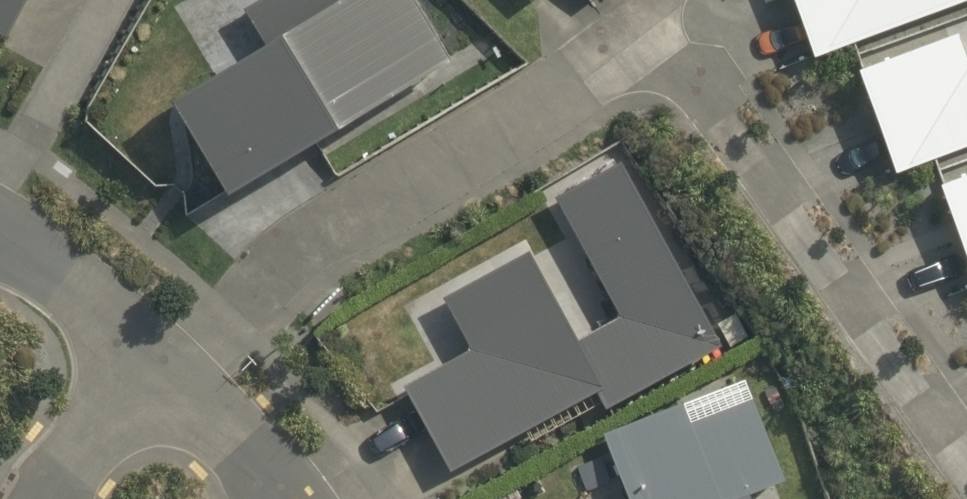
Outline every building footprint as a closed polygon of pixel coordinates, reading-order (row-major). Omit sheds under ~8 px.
[(3,35),(23,0),(0,0),(0,33),(3,35)] [(163,96),(220,194),(445,57),(410,0),(248,0),(239,5),(260,37),(163,96)] [(966,0),(797,0),(817,56),(966,0)] [(966,146),(966,52),(960,33),(861,69),(898,172),(966,146)] [(615,161),(551,194),(616,311),(614,317),(573,339),(524,249),(440,296),(467,348),(400,383),(446,471),(594,390),(603,407),(719,342),(615,161)] [(942,184),(966,252),(966,175),(942,184)] [(744,493),(779,480),(742,377),(600,432),(625,498),(747,498),(744,493)]
